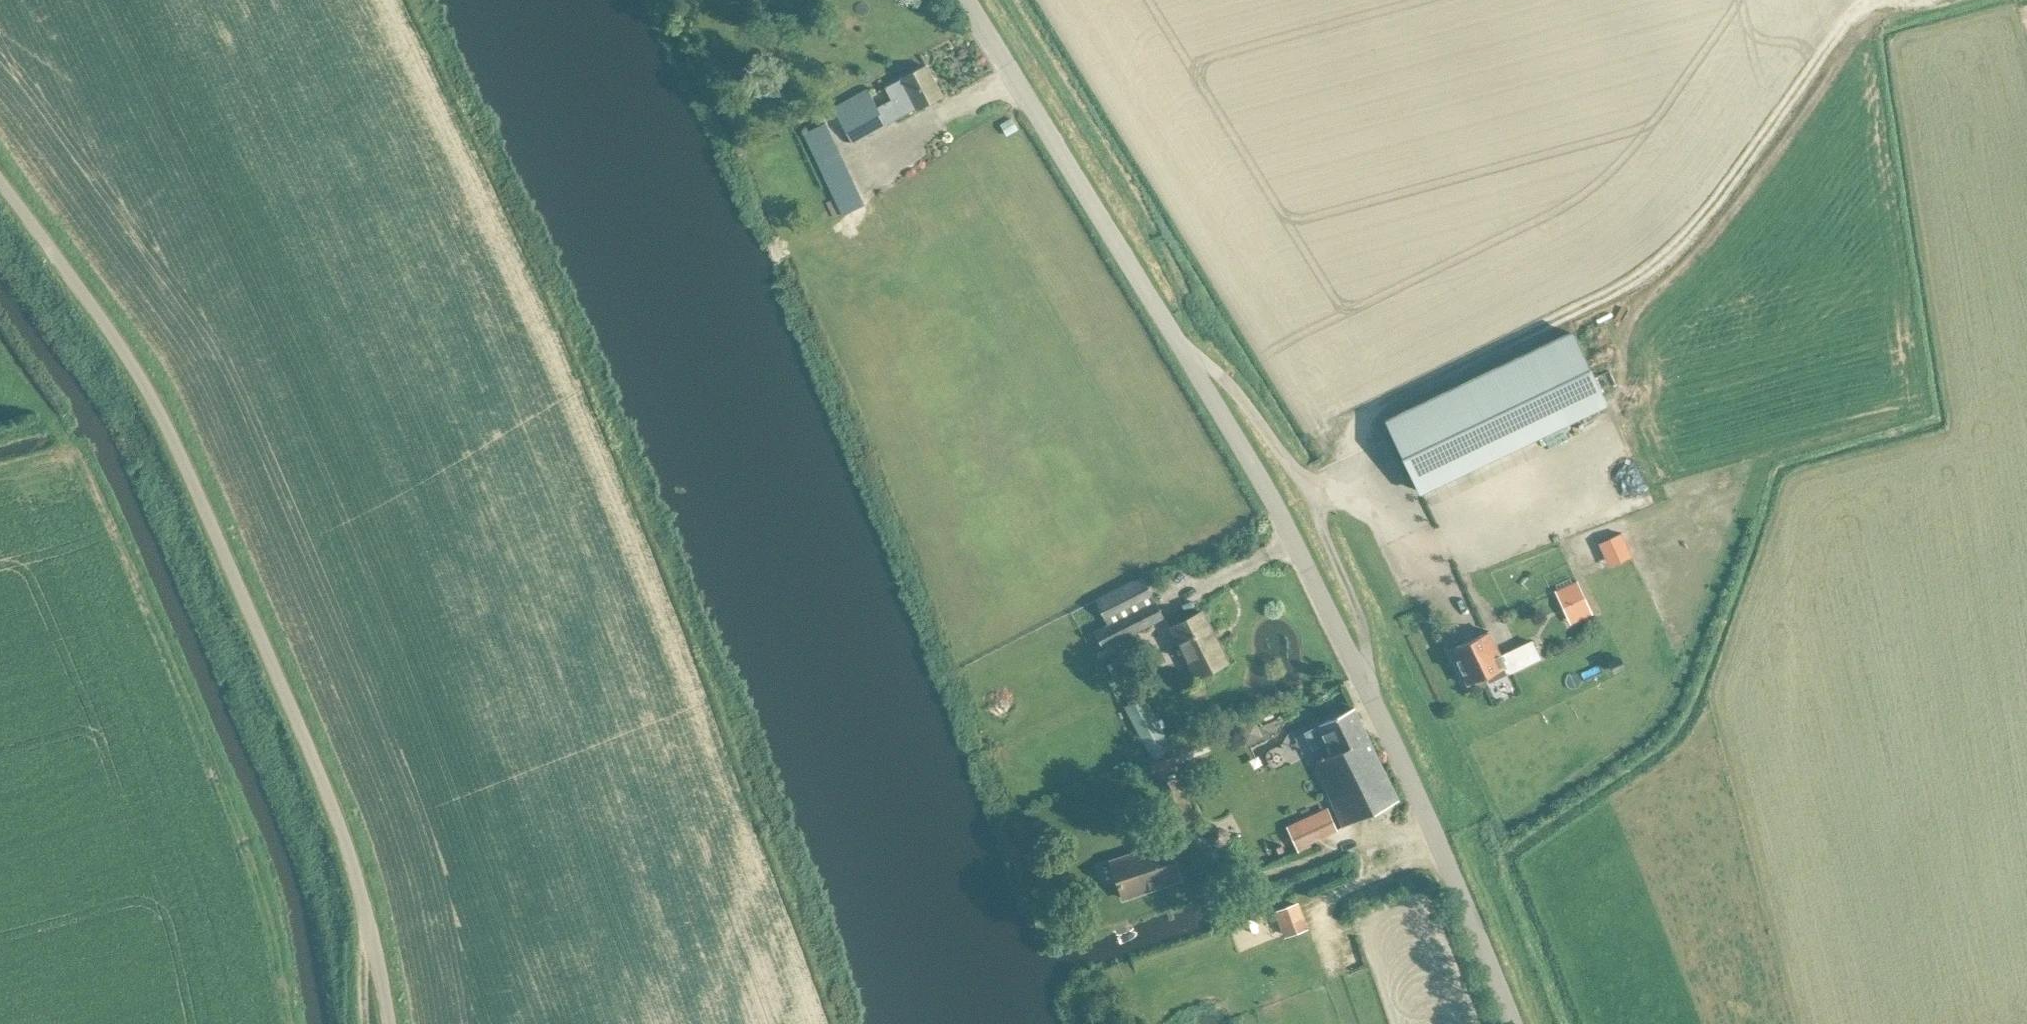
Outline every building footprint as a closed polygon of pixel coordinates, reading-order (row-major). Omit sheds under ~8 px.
[(754,10),(770,0),(747,0),(754,10)] [(926,66),(909,75),(886,88),(892,100),(878,108),(868,88),(833,107),(851,142),(923,104),(941,95),(926,66)] [(805,133),(843,214),(864,205),(826,123),(805,133)] [(1569,332),(1387,418),(1422,491),(1604,405),(1569,332)] [(1144,575),(1096,599),(1109,625),(1095,632),(1103,648),(1165,617),(1144,575)] [(1562,608),(1583,598),(1576,582),(1554,592),(1562,608)] [(1202,612),(1184,621),(1172,627),(1197,676),(1227,661),(1202,612)] [(1488,631),(1468,640),(1450,649),(1467,684),(1504,667),(1507,673),(1540,657),(1532,640),(1500,656),(1488,631)] [(1142,697),(1125,706),(1152,757),(1169,748),(1142,697)] [(1319,724),(1304,731),(1312,748),(1327,742),(1332,753),(1315,761),(1335,806),(1343,824),(1380,808),(1387,805),(1398,799),(1354,708),(1335,717),(1319,723),(1319,724)] [(1252,735),(1239,741),(1245,755),(1258,749),(1252,735)] [(1205,739),(1186,745),(1147,761),(1151,771),(1211,750),(1205,739)] [(1166,842),(1147,849),(1111,861),(1117,880),(1124,898),(1179,880),(1166,842)] [(1293,916),(1270,926),(1280,949),(1304,939),(1293,916)]
